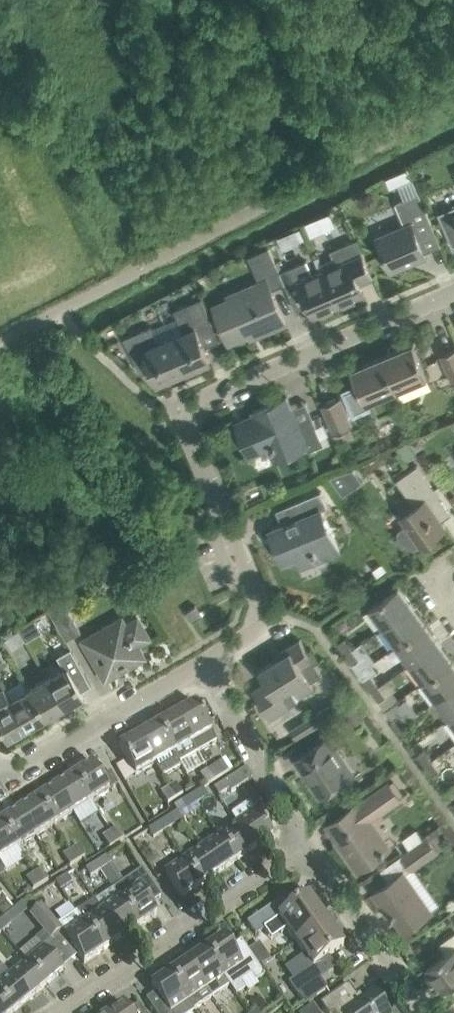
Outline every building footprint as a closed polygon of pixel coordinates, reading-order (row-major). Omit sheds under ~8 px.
[(440,245),(441,245),(419,193),(397,202),(406,224),(377,236),(391,270),(426,255),(423,249),(439,243),(440,245)] [(438,213),(453,248),(453,247),(453,206),(438,213)] [(313,234),(337,224),(331,210),(308,221),(313,234)] [(284,246),(302,241),(299,230),(281,235),(284,246)] [(364,294),(359,283),(373,277),(357,239),(330,250),(334,259),(322,264),(324,270),(339,305),(364,294)] [(257,276),(278,267),(269,246),(248,255),(257,276)] [(314,315),(339,305),(324,270),(312,275),(306,260),(279,271),(290,296),(303,290),(314,315)] [(267,331),(286,323),(267,278),(241,289),(245,298),(216,311),(229,341),(265,326),(267,331)] [(183,332),(171,337),(185,370),(210,359),(197,329),(212,322),(202,298),(178,308),(183,321),(180,323),(183,332)] [(159,381),(185,370),(171,337),(158,342),(151,326),(123,338),(136,362),(148,356),(159,381)] [(427,376),(413,343),(382,356),(396,389),(427,376)] [(441,353),(453,382),(453,347),(441,353)] [(367,406),(365,402),(396,389),(382,356),(351,369),(358,386),(345,391),(354,412),(367,406)] [(340,395),(322,403),(334,433),(353,425),(340,395)] [(272,448),(287,442),(291,453),(306,446),(308,451),(324,444),(313,417),(298,424),(287,396),(253,411),(255,414),(242,420),(244,425),(238,427),(250,455),(271,446),(272,448)] [(406,460),(416,453),(407,440),(397,447),(406,460)] [(418,542),(420,545),(446,526),(430,503),(440,496),(417,464),(396,479),(415,505),(400,516),(405,524),(399,529),(397,538),(402,546),(411,547),(418,542)] [(341,490),(361,480),(354,467),(334,476),(341,490)] [(316,553),(319,560),(339,551),(322,509),(328,507),(321,491),(285,506),(291,521),(270,529),(283,562),(311,550),(313,554),(316,553)] [(61,579),(50,586),(56,596),(67,589),(61,579)] [(383,625),(412,604),(399,586),(370,607),(383,625)] [(65,639),(81,630),(63,600),(48,609),(65,639)] [(426,623),(412,604),(383,625),(397,644),(426,623)] [(186,612),(187,614),(192,621),(202,615),(195,605),(186,612)] [(150,637),(138,616),(127,622),(123,615),(81,639),(105,679),(144,656),(137,644),(150,637)] [(19,628),(26,638),(42,628),(35,617),(19,628)] [(410,662),(439,641),(426,623),(397,644),(410,662)] [(11,648),(26,638),(19,628),(4,638),(11,648)] [(337,643),(345,653),(352,648),(344,638),(337,643)] [(253,690),(270,718),(293,704),(290,701),(314,686),(311,681),(322,674),(315,663),(317,661),(317,662),(318,661),(310,648),(309,649),(307,651),(300,639),(279,652),(282,655),(259,669),(267,681),(253,690)] [(453,660),(439,641),(410,662),(424,681),(453,660)] [(359,659),(352,648),(345,653),(352,664),(359,659)] [(453,687),(453,662),(453,660),(424,681),(437,700),(453,687)] [(67,666),(48,677),(64,705),(83,694),(67,666)] [(364,680),(371,691),(378,685),(371,675),(364,680)] [(29,687),(45,716),(64,705),(48,677),(29,687)] [(6,690),(10,698),(26,726),(45,716),(29,687),(24,680),(6,690)] [(6,690),(3,685),(0,687),(0,725),(7,737),(26,726),(10,698),(6,690)] [(386,696),(378,685),(371,691),(379,701),(386,696)] [(437,700),(450,718),(453,716),(453,687),(437,700)] [(341,699),(291,730),(296,738),(346,707),(341,699)] [(206,722),(195,703),(176,714),(198,752),(217,741),(211,731),(206,722)] [(357,704),(344,711),(353,725),(366,717),(357,704)] [(391,717),(398,728),(405,722),(398,712),(391,717)] [(176,714),(157,725),(179,763),(198,752),(176,714)] [(412,733),(405,722),(398,728),(405,738),(412,733)] [(157,725),(139,735),(155,763),(163,778),(181,767),(179,763),(157,725)] [(139,735),(119,746),(135,774),(155,763),(139,735)] [(328,737),(296,759),(321,796),(353,774),(328,737)] [(417,754),(425,765),(432,759),(424,749),(417,754)] [(439,770),(432,759),(425,765),(432,775),(439,770)] [(222,761),(208,770),(214,781),(229,771),(222,761)] [(92,762),(74,774),(91,801),(109,789),(101,776),(92,762)] [(231,791),(252,778),(246,767),(213,788),(219,795),(229,789),(231,791)] [(110,770),(101,776),(109,789),(118,784),(110,770)] [(207,785),(214,781),(208,770),(200,774),(207,785)] [(74,774),(55,785),(72,812),(91,801),(74,774)] [(176,783),(168,787),(175,799),(182,794),(176,783)] [(358,803),(334,820),(343,833),(337,838),(359,869),(389,848),(369,819),(399,798),(389,783),(359,804),(358,803)] [(55,785),(37,797),(54,824),(72,812),(55,785)] [(168,803),(175,799),(168,787),(161,792),(168,803)] [(203,788),(192,795),(197,802),(208,795),(203,788)] [(197,802),(192,795),(182,801),(186,809),(197,802)] [(37,797),(18,809),(36,836),(54,824),(37,797)] [(237,823),(254,848),(273,836),(256,811),(255,811),(249,803),(232,815),(237,823)] [(18,809),(0,820),(17,847),(36,836),(18,809)] [(170,816),(159,823),(164,830),(174,824),(170,816)] [(17,847),(0,820),(0,858),(17,847)] [(164,830),(159,823),(148,830),(153,837),(164,830)] [(237,823),(219,835),(236,860),(254,848),(237,823)] [(110,832),(116,843),(125,837),(119,826),(110,832)] [(107,848),(116,843),(110,832),(101,838),(107,848)] [(218,873),(236,860),(219,835),(201,847),(218,873)] [(411,869),(437,851),(428,837),(402,855),(411,869)] [(78,845),(70,850),(77,861),(85,856),(78,845)] [(201,847),(183,860),(200,885),(218,873),(201,847)] [(70,865),(77,861),(70,850),(63,855),(70,865)] [(96,863),(101,871),(111,864),(107,856),(96,863)] [(182,897),(200,885),(183,860),(165,872),(182,897)] [(90,877),(101,871),(96,863),(85,870),(90,877)] [(41,869),(34,873),(41,884),(48,879),(41,869)] [(113,888),(120,898),(138,926),(157,914),(150,904),(161,897),(142,869),(113,888)] [(403,872),(374,892),(392,916),(394,914),(405,929),(431,911),(403,872)] [(34,889),(41,884),(34,873),(27,878),(34,889)] [(67,875),(56,881),(61,889),(72,882),(67,875)] [(287,929),(296,942),(325,922),(319,914),(320,912),(309,896),(278,918),(270,906),(247,923),(255,935),(264,929),(271,939),(287,929)] [(102,910),(120,938),(138,926),(120,898),(102,910)] [(94,899),(76,911),(102,950),(120,938),(102,910),(94,899)] [(0,904),(0,911),(3,915),(12,909),(5,900),(0,904)] [(51,939),(62,930),(41,905),(30,914),(51,939)] [(84,963),(102,950),(76,911),(60,921),(68,933),(65,935),(84,963)] [(0,921),(0,931),(1,932),(10,924),(5,917),(0,921)] [(304,1005),(327,989),(312,967),(343,945),(332,929),(330,930),(325,922),(296,942),(305,955),(290,966),(297,976),(288,982),(297,995),(304,1005)] [(205,949),(230,986),(236,995),(246,989),(242,982),(252,975),(256,982),(265,976),(241,940),(231,947),(224,936),(205,949)] [(21,954),(46,985),(63,971),(38,941),(21,954)] [(427,967),(443,990),(453,983),(453,948),(427,967)] [(212,997),(230,986),(205,949),(187,961),(212,997)] [(29,999),(46,985),(21,954),(19,952),(2,966),(10,975),(29,999)] [(187,961),(170,973),(194,1010),(212,997),(187,961)] [(194,1010),(170,973),(151,985),(164,1004),(154,1011),(155,1012),(193,1012),(196,1012),(194,1010)] [(12,1012),(29,999),(10,975),(0,983),(0,998),(12,1012)] [(348,984),(320,1003),(327,1012),(387,1012),(374,993),(360,1002),(357,997),(348,984)] [(12,1012),(0,998),(0,1012),(12,1012)] [(110,1012),(129,1012),(123,1004),(110,1012)] [(312,1005),(301,1012),(318,1012),(312,1005)]
